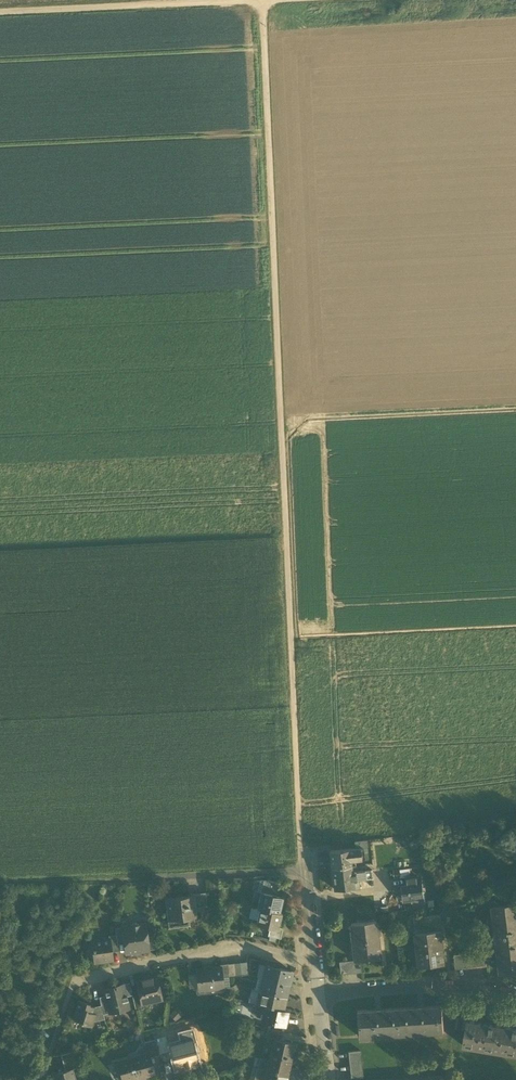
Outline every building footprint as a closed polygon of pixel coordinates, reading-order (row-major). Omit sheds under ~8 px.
[(354,841),(355,848),(360,848),(369,847),(368,840),(354,841)] [(356,864),(355,859),(362,858),(360,848),(355,848),(330,851),(331,862),(331,867),(332,867),(335,888),(354,886),(353,880),(357,879),(356,871),(357,870),(356,864)] [(356,871),(357,879),(373,877),(371,869),(357,870),(356,871)] [(401,885),(403,901),(413,900),(412,897),(425,895),(423,882),(419,883),(418,876),(407,877),(408,884),(401,885)] [(261,892),(264,879),(254,880),(252,890),(254,890),(261,892)] [(264,879),(261,892),(268,893),(268,890),(270,881),(264,879)] [(217,880),(208,881),(208,889),(218,888),(217,880)] [(268,890),(280,893),(283,884),(270,881),(268,890)] [(257,907),(261,892),(254,890),(251,906),(257,907)] [(257,907),(260,908),(279,913),(283,897),(280,896),(280,893),(268,890),(268,893),(261,892),(257,907)] [(194,895),(196,907),(207,905),(205,891),(192,893),(192,894),(194,894),(194,895)] [(165,898),(169,926),(180,925),(179,919),(188,917),(197,916),(196,907),(194,895),(194,894),(192,894),(189,895),(166,898),(165,898)] [(501,973),(515,972),(515,903),(493,906),(501,973)] [(260,908),(257,907),(251,906),(248,917),(257,919),(260,908)] [(282,913),(279,913),(260,908),(257,919),(256,924),(269,927),(278,929),(278,927),(282,913)] [(419,916),(421,932),(427,931),(427,929),(443,927),(441,913),(419,916)] [(351,923),(355,960),(360,960),(380,958),(376,921),(351,923)] [(132,952),(133,953),(140,952),(141,951),(149,950),(149,949),(147,936),(145,923),(139,924),(136,922),(132,922),(130,925),(122,926),(124,943),(126,953),(132,952)] [(115,927),(116,934),(117,944),(124,943),(122,926),(115,927)] [(268,936),(280,938),(283,928),(278,927),(278,929),(269,927),(268,936)] [(440,930),(427,931),(421,932),(416,933),(420,966),(444,963),(440,930)] [(118,951),(117,944),(116,934),(108,935),(109,938),(111,952),(118,951)] [(147,936),(149,949),(155,948),(153,935),(147,936)] [(91,959),(95,962),(104,961),(104,959),(112,958),(111,952),(109,938),(93,941),(94,948),(93,948),(93,950),(91,953),(91,959)] [(485,951),(478,952),(480,967),(487,966),(485,951)] [(466,968),(480,967),(478,952),(464,954),(465,969),(466,969),(466,968)] [(269,966),(277,968),(278,962),(265,959),(263,964),(263,965),(266,966),(266,965),(269,966)] [(348,975),(354,974),(353,960),(346,961),(348,975)] [(355,960),(353,960),(354,974),(361,973),(360,960),(355,960)] [(341,975),(348,975),(346,961),(339,962),(341,975)] [(229,976),(227,964),(227,963),(220,964),(220,967),(221,967),(222,977),(229,976)] [(256,977),(258,977),(263,978),(266,966),(263,965),(263,964),(259,963),(256,977)] [(269,966),(266,979),(288,984),(291,971),(277,968),(269,966)] [(198,986),(198,991),(215,989),(214,986),(223,985),(222,977),(221,967),(220,967),(214,968),(213,967),(204,969),(196,970),(196,973),(198,986)] [(189,988),(198,986),(196,973),(188,975),(189,988)] [(138,989),(141,1004),(143,1004),(161,1000),(158,990),(159,990),(156,976),(136,981),(138,989)] [(263,991),(266,979),(263,978),(258,977),(256,989),(260,990),(263,991)] [(285,996),(288,984),(266,979),(263,991),(285,996)] [(126,996),(132,995),(131,991),(129,982),(122,984),(122,985),(123,985),(126,996)] [(106,995),(109,1011),(110,1011),(120,1009),(120,1010),(129,1008),(126,996),(123,985),(122,985),(117,987),(116,985),(107,988),(105,992),(106,995)] [(248,1001),(257,1003),(260,990),(256,989),(251,988),(248,1001)] [(138,989),(131,991),(132,995),(136,1010),(144,1008),(143,1004),(141,1004),(138,989)] [(257,1003),(265,1005),(282,1009),(285,996),(263,991),(260,990),(257,1003)] [(99,997),(101,1005),(103,1014),(111,1012),(110,1011),(109,1011),(106,995),(99,997)] [(81,1023),(92,1026),(93,1021),(96,1014),(93,1013),(94,1007),(89,1005),(90,1003),(78,1000),(72,1018),(82,1022),(81,1023)] [(104,1019),(103,1014),(101,1005),(94,1007),(93,1013),(96,1014),(93,1021),(104,1019)] [(288,1010),(282,1009),(265,1005),(262,1020),(284,1025),(288,1010)] [(414,1007),(399,1008),(401,1033),(411,1033),(411,1029),(421,1029),(421,1032),(432,1031),(432,1028),(443,1028),(443,1031),(444,1031),(443,1013),(442,1005),(427,1006),(427,1007),(414,1008),(414,1007)] [(169,1015),(176,1021),(183,1013),(176,1007),(169,1015)] [(391,1034),(401,1033),(399,1008),(384,1009),(371,1010),(371,1009),(356,1010),(357,1018),(358,1036),(359,1035),(359,1032),(370,1032),(370,1035),(380,1034),(380,1031),(391,1031),(391,1034)] [(514,1028),(494,1025),(477,1022),(468,1020),(463,1045),(465,1045),(465,1042),(473,1044),(472,1047),(485,1049),(485,1046),(494,1047),(494,1049),(507,1051),(507,1049),(515,1051),(515,1054),(515,1029),(514,1028)] [(273,1038),(277,1039),(279,1030),(267,1027),(265,1037),(273,1039),(273,1038)] [(192,1028),(179,1032),(183,1045),(194,1042),(195,1045),(197,1045),(192,1028)] [(159,1056),(171,1053),(170,1049),(166,1035),(155,1039),(159,1054),(159,1056)] [(273,1039),(271,1049),(292,1054),(295,1043),(277,1039),(273,1038),(273,1039)] [(150,1057),(159,1054),(155,1039),(145,1041),(148,1053),(149,1053),(150,1057)] [(170,1049),(171,1053),(175,1068),(199,1062),(195,1045),(194,1042),(183,1045),(170,1049)] [(268,1059),(290,1064),(292,1054),(271,1049),(268,1059)] [(61,1054),(65,1070),(73,1068),(73,1069),(80,1067),(76,1050),(61,1054)] [(348,1051),(351,1078),(363,1077),(360,1050),(348,1051)] [(123,1079),(130,1079),(154,1073),(150,1057),(149,1053),(148,1053),(118,1061),(123,1079)] [(266,1070),(268,1059),(260,1057),(257,1068),(266,1070)] [(287,1075),(290,1064),(268,1059),(266,1070),(287,1075)] [(73,1069),(73,1068),(65,1070),(58,1072),(58,1071),(51,1072),(53,1079),(54,1079),(55,1079),(76,1079),(73,1069)] [(266,1070),(257,1068),(254,1079),(258,1079),(263,1079),(266,1070)] [(287,1075),(266,1070),(263,1079),(286,1079),(288,1075),(287,1075)]
